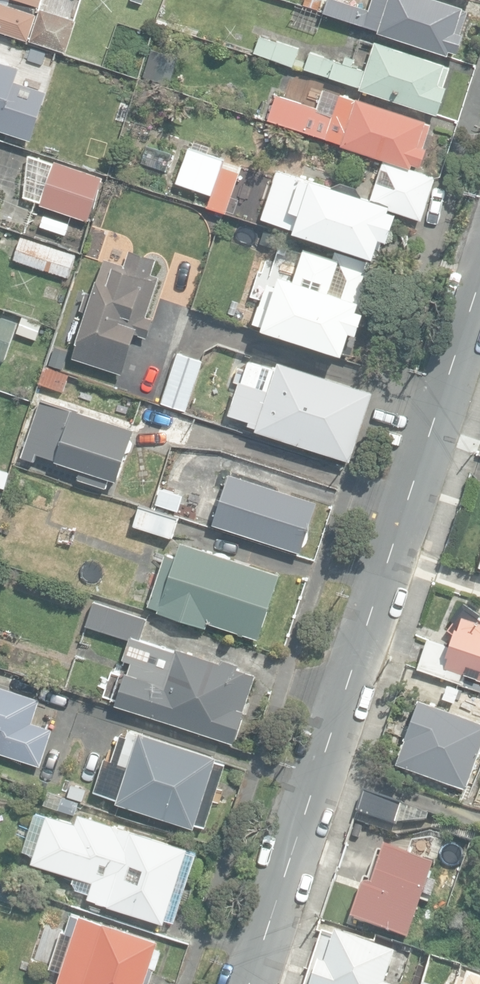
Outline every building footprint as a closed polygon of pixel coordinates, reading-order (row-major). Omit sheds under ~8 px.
[(67,53),(78,20),(42,8),(44,0),(0,0),(0,31),(67,53)] [(449,55),(450,51),(458,53),(464,34),(461,33),(468,11),(463,10),(463,7),(441,0),(372,0),(369,9),(340,0),(328,0),(324,12),(379,30),(379,32),(449,55)] [(292,18),(320,28),(324,15),(296,6),(292,18)] [(255,51),(294,66),(301,48),(263,33),(255,51)] [(360,89),(437,114),(447,87),(444,86),(450,68),(445,66),(445,64),(376,41),(366,70),(353,66),(356,59),(346,56),(344,63),(312,52),(306,69),(361,87),(360,89)] [(30,139),(45,86),(14,75),(18,64),(0,58),(0,129),(30,139)] [(270,121),(412,168),(413,165),(421,167),(428,148),(424,147),(432,124),(427,122),(428,120),(358,97),(357,100),(325,90),(316,117),(306,114),(308,110),(277,100),(270,121)] [(189,146),(176,182),(213,195),(223,167),(226,159),(189,146)] [(40,204),(88,221),(103,178),(55,161),(54,164),(29,155),(24,197),(41,203),(40,204)] [(223,167),(213,195),(209,206),(227,212),(230,203),(239,207),(250,176),(223,167)] [(385,192),(421,205),(429,179),(393,167),(385,192)] [(295,231),(374,257),(380,237),(388,240),(397,212),(390,210),(391,205),(362,195),(357,187),(341,182),(332,185),(312,179),(311,181),(278,170),(263,217),(296,228),(295,231)] [(41,226),(67,234),(70,224),(45,215),(41,226)] [(15,259),(69,277),(76,254),(22,237),(15,259)] [(74,357),(123,374),(136,334),(147,338),(154,317),(148,315),(161,276),(153,273),(157,259),(130,250),(125,265),(106,258),(74,357)] [(267,279),(252,325),(345,355),(352,333),(361,335),(368,311),(361,309),(364,300),(370,302),(380,269),(333,254),(331,260),(301,250),(293,275),(279,271),(276,282),(267,279)] [(5,361),(16,330),(30,335),(34,321),(21,316),(19,322),(0,316),(0,359),(5,361)] [(161,402),(186,410),(203,361),(178,352),(161,402)] [(254,430),(351,461),(374,388),(278,357),(275,369),(245,360),(228,414),(249,421),(248,423),(256,425),(254,430)] [(40,382),(64,391),(70,375),(46,366),(40,382)] [(78,479),(106,488),(109,478),(117,481),(126,453),(131,451),(134,440),(133,435),(135,429),(80,411),(80,410),(43,397),(23,457),(35,461),(37,454),(81,468),(78,479)] [(223,526),(302,551),(317,503),(218,472),(214,487),(224,490),(221,499),(231,502),(223,526)] [(195,509),(199,495),(183,491),(179,504),(195,509)] [(134,525),(173,537),(179,517),(141,505),(134,525)] [(209,622),(260,639),(281,573),(181,541),(176,556),(166,552),(149,605),(159,608),(158,612),(207,628),(209,622)] [(115,701),(114,703),(231,742),(254,675),(238,669),(240,663),(223,658),(222,661),(178,646),(176,651),(142,636),(148,616),(95,600),(89,622),(129,636),(121,659),(132,663),(128,674),(119,671),(110,699),(115,701)] [(465,602),(454,613),(451,618),(454,619),(447,633),(453,635),(449,646),(427,638),(417,669),(463,684),(467,671),(477,675),(475,678),(479,680),(479,616),(465,602)] [(41,767),(54,729),(32,722),(40,698),(0,685),(0,755),(41,767)] [(465,788),(479,749),(479,721),(420,699),(396,763),(465,788)] [(116,801),(196,827),(205,800),(218,805),(224,787),(209,783),(217,756),(131,728),(121,759),(129,762),(116,801)] [(358,811),(398,824),(405,804),(365,791),(358,811)] [(112,798),(97,793),(93,806),(108,811),(112,798)] [(75,812),(79,800),(61,795),(58,807),(75,812)] [(89,896),(166,921),(167,917),(174,919),(196,851),(189,849),(189,847),(81,811),(77,822),(49,813),(48,815),(37,812),(25,849),(36,852),(34,860),(79,874),(76,883),(92,888),(89,896)] [(352,919),(408,939),(423,894),(432,897),(436,883),(429,880),(434,864),(385,847),(373,884),(369,884),(366,885),(363,888),(352,919)] [(163,949),(157,947),(159,940),(80,914),(80,917),(72,914),(66,932),(74,935),(57,983),(151,983),(163,949)] [(386,983),(396,951),(336,932),(335,937),(323,933),(307,983),(390,983),(386,983)] [(468,975),(466,981),(458,979),(457,983),(479,983),(479,978),(468,975)]
